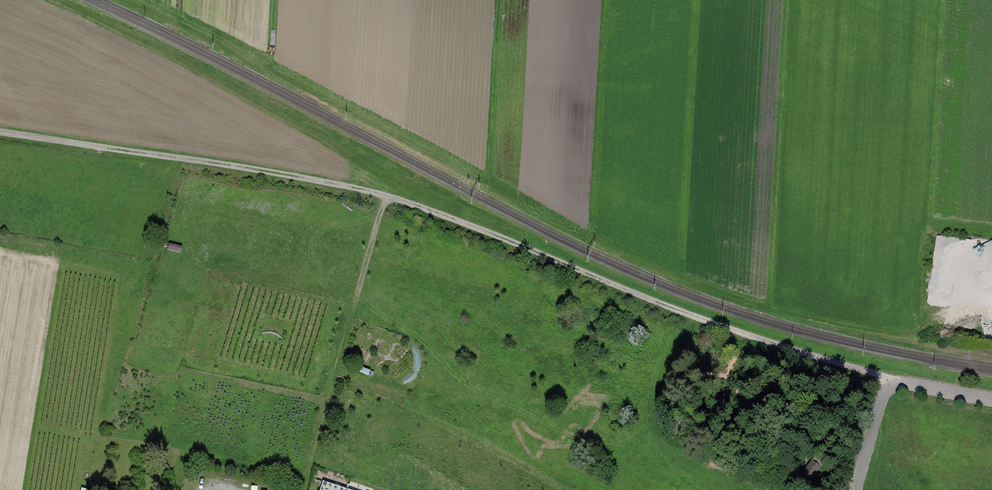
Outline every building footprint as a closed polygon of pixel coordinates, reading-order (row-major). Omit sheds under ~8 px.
[(821,470),(812,464),(806,472),(815,478),(821,470)] [(322,474),(317,489),(377,489),(322,474)]
